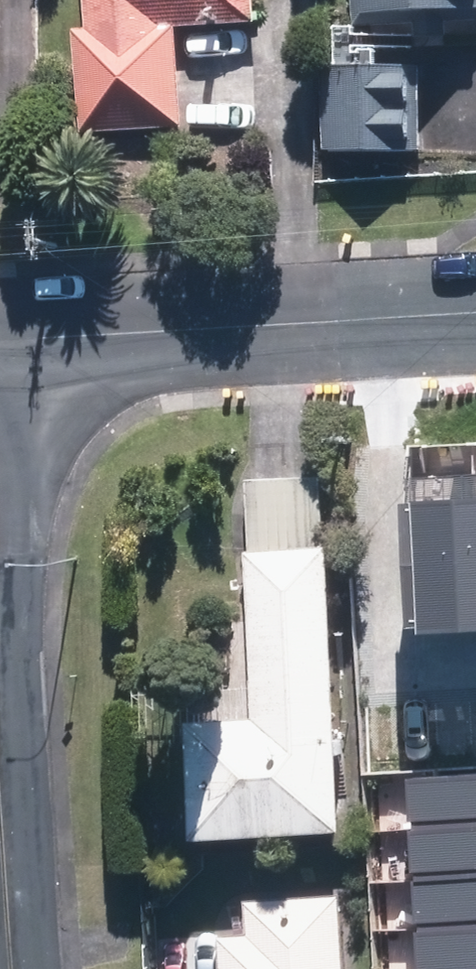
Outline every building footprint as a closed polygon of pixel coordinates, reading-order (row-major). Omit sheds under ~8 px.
[(76,131),(179,124),(172,21),(250,16),(249,0),(81,0),(83,29),(69,30),(76,131)] [(345,24),(475,19),(475,0),(344,0),(345,24)] [(321,66),(322,153),(417,153),(416,66),(321,66)] [(406,503),(414,634),(475,630),(475,498),(406,503)] [(245,720),(182,723),(192,834),(341,827),(319,550),(243,553),(237,554),(245,720)] [(406,775),(409,823),(409,826),(475,821),(475,770),(406,775)] [(412,874),(475,870),(475,822),(409,826),(412,874)] [(475,921),(475,870),(412,874),(415,925),(475,921)] [(341,896),(242,902),(244,936),(217,937),(219,968),(345,968),(341,896)] [(418,968),(475,968),(475,921),(415,925),(418,968)]
